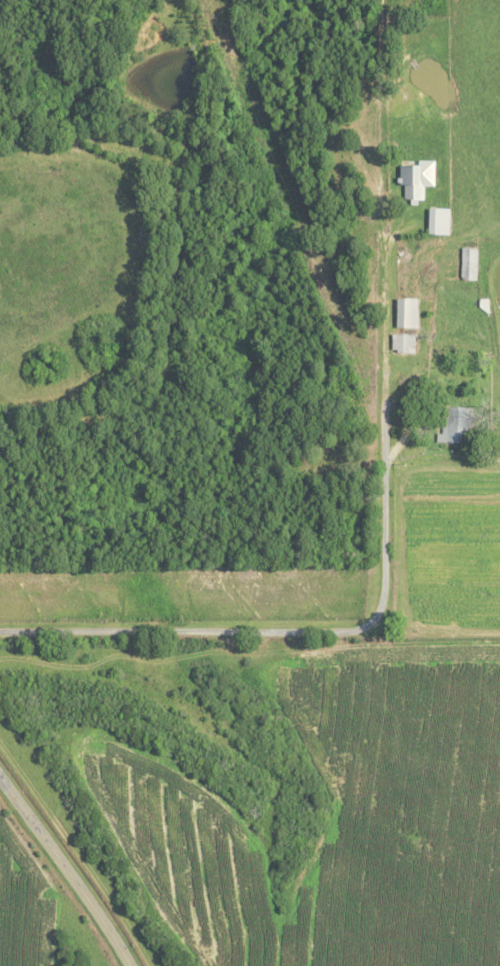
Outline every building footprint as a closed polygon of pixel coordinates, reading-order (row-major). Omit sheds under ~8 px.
[(431,186),(430,161),(414,161),(414,166),(395,167),(395,184),(401,184),(401,200),(421,199),(421,187),(431,186)] [(445,209),(425,209),(425,234),(445,235),(445,209)] [(394,299),(394,328),(415,328),(415,299),(394,299)] [(412,334),(389,334),(389,352),(412,353),(412,334)] [(467,407),(440,407),(439,443),(466,444),(467,407)]
